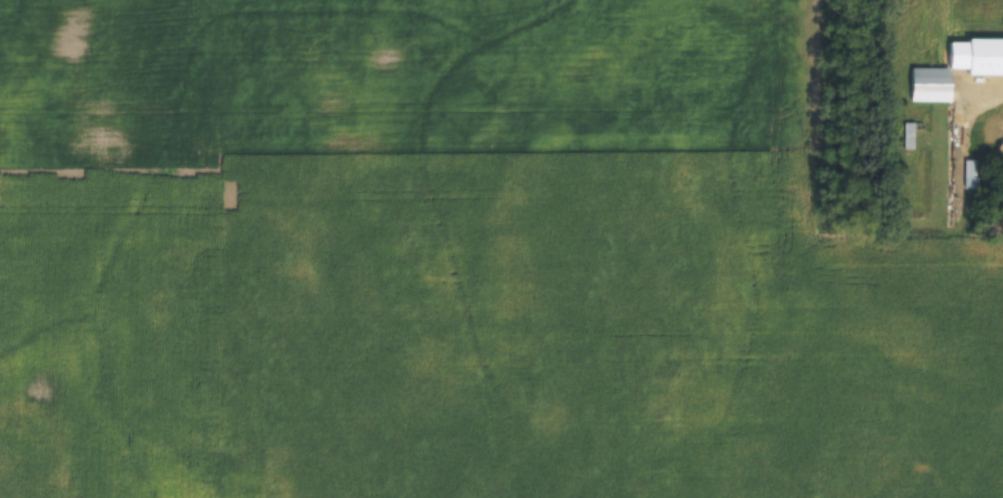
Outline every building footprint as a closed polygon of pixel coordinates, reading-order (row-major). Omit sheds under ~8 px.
[(954,100),(954,70),(969,70),(969,47),(953,47),(953,67),(914,67),(914,100),(954,100)] [(906,122),(906,148),(917,148),(917,122),(906,122)] [(978,159),(966,159),(966,188),(978,188),(978,159)]
